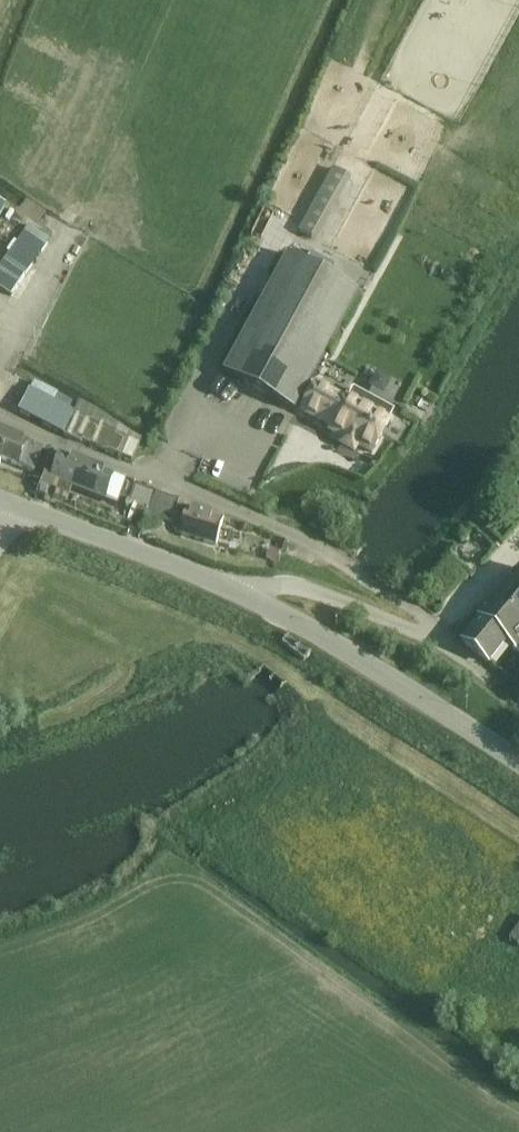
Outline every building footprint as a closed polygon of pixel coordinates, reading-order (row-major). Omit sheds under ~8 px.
[(333,170),(299,232),(312,239),(346,177),(333,170)] [(28,226),(0,266),(0,289),(11,297),(50,241),(28,226)] [(223,372),(293,411),(357,294),(287,255),(223,372)] [(30,390),(19,412),(63,435),(74,412),(77,406),(33,384),(30,390)] [(315,384),(301,411),(330,427),(329,430),(371,454),(389,421),(387,420),(392,411),(353,390),(348,399),(346,398),(345,400),(315,384)] [(74,412),(63,435),(81,444),(82,441),(132,461),(138,444),(126,439),(128,434),(119,429),(113,426),(86,408),(80,404),(78,407),(77,406),(74,412)] [(41,451),(0,433),(0,463),(2,459),(32,472),(41,451)] [(51,477),(50,480),(54,481),(59,483),(105,501),(106,499),(117,503),(119,498),(131,502),(130,507),(147,514),(155,494),(131,485),(125,483),(126,481),(59,456),(51,477)] [(155,494),(147,514),(161,519),(163,514),(172,518),(178,502),(155,494)] [(180,533),(215,544),(222,520),(188,509),(183,525),(176,523),(174,531),(180,533)] [(269,549),(265,560),(276,564),(280,553),(269,549)] [(476,618),(477,619),(460,641),(489,664),(505,643),(517,654),(518,652),(518,570),(476,618)] [(508,939),(517,945),(518,942),(518,922),(508,939)]
